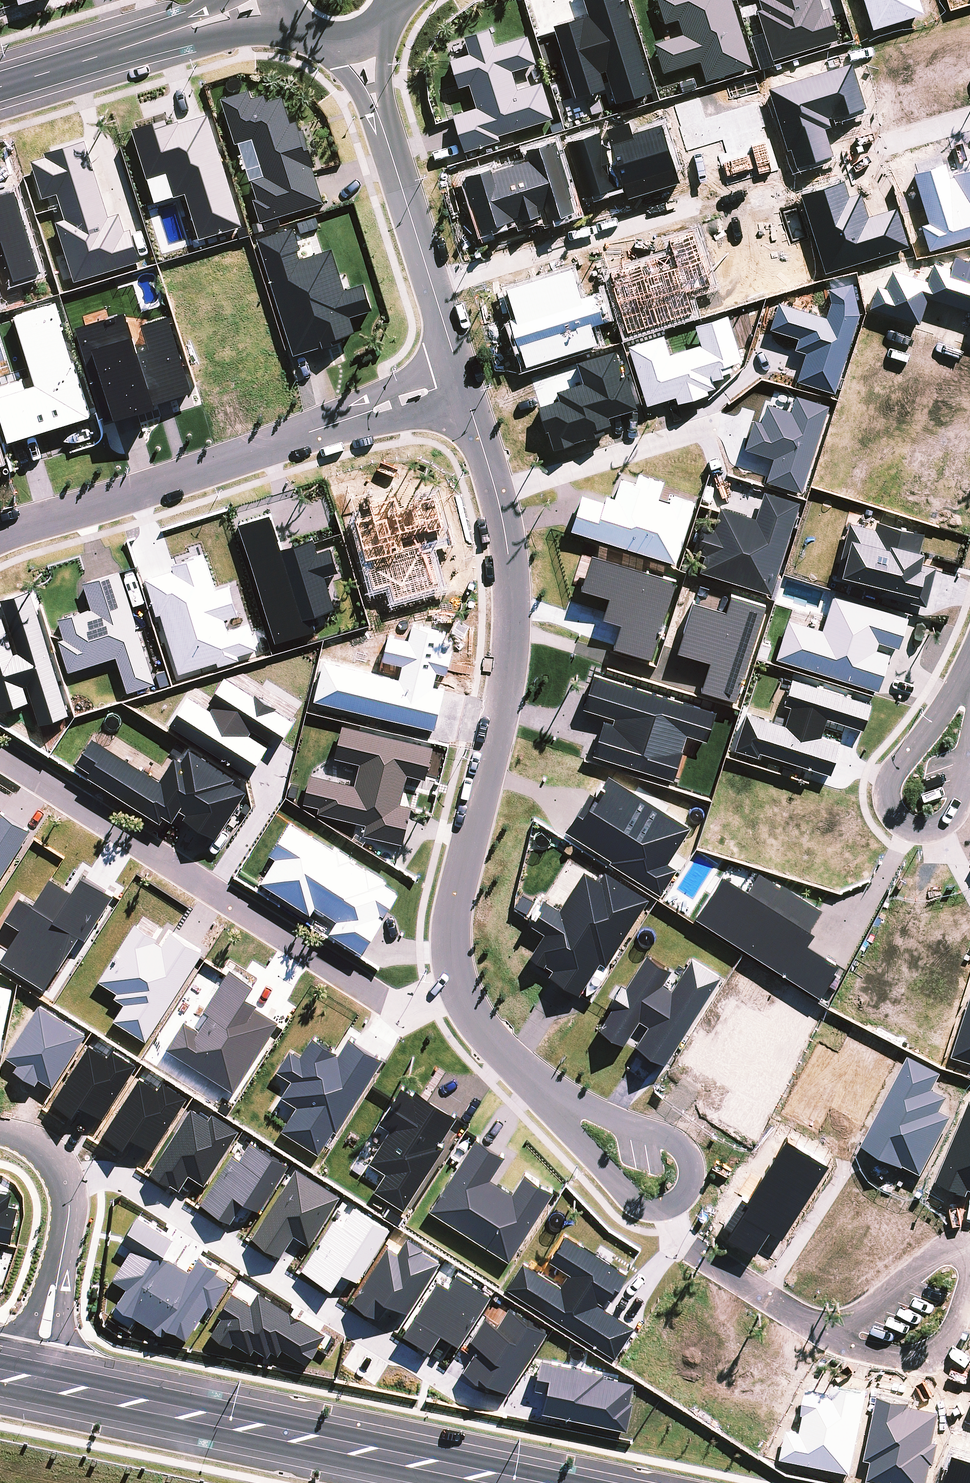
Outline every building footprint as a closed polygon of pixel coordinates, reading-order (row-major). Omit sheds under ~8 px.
[(553,26),(576,99),(605,90),(600,73),(605,71),(615,103),(652,92),(623,0),(583,0),(589,18),(583,19),(582,17),(553,26)] [(753,67),(732,0),(657,0),(664,24),(679,20),(683,35),(653,43),(662,73),(700,62),(706,82),(753,67)] [(838,40),(828,8),(822,10),(820,0),(758,0),(761,10),(757,11),(772,61),(838,40)] [(476,108),(452,115),(464,152),(500,141),(499,136),(552,119),(542,83),(518,89),(511,71),(536,64),(527,36),(494,46),(490,30),(464,37),(470,55),(448,62),(457,88),(469,85),(476,108)] [(221,99),(236,144),(239,143),(256,199),(252,200),(259,223),(263,222),(266,230),(281,225),(278,217),(324,204),(312,169),(315,168),(303,129),(298,130),(295,121),(290,123),(283,96),(266,102),(264,95),(252,99),(249,91),(221,99)] [(166,119),(131,130),(154,203),(185,193),(199,239),(242,226),(207,116),(178,125),(177,121),(168,124),(166,119)] [(46,157),(31,161),(42,199),(57,195),(65,220),(56,223),(74,282),(141,261),(131,230),(125,231),(119,214),(108,217),(85,141),(44,154),(46,157)]
